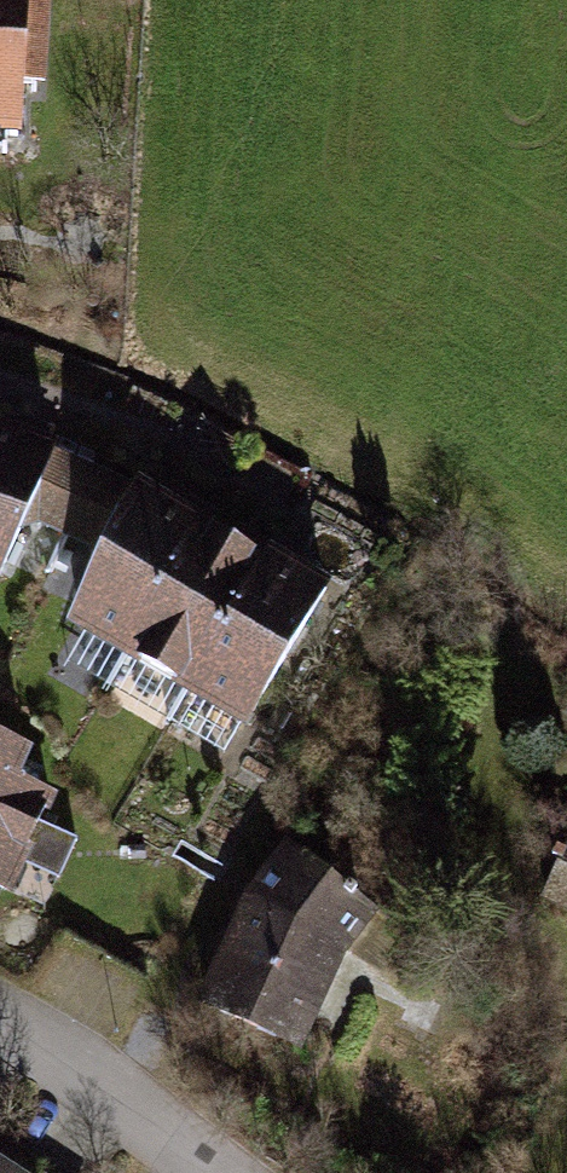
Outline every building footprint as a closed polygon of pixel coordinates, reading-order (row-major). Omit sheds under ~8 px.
[(34,161),(45,0),(0,0),(0,159),(34,161)] [(8,595),(36,531),(73,547),(105,464),(0,420),(0,592),(8,595)] [(212,515),(105,464),(73,547),(110,563),(77,628),(135,661),(212,515)] [(212,515),(135,661),(195,694),(279,550),(212,515)] [(349,591),(279,550),(195,694),(265,734),(349,591)] [(26,914),(89,777),(0,736),(0,902),(26,914)] [(379,920),(282,877),(218,1018),(315,1062),(379,920)] [(554,905),(566,911),(566,879),(554,905)] [(0,1153),(0,1172),(32,1172),(0,1153)]
